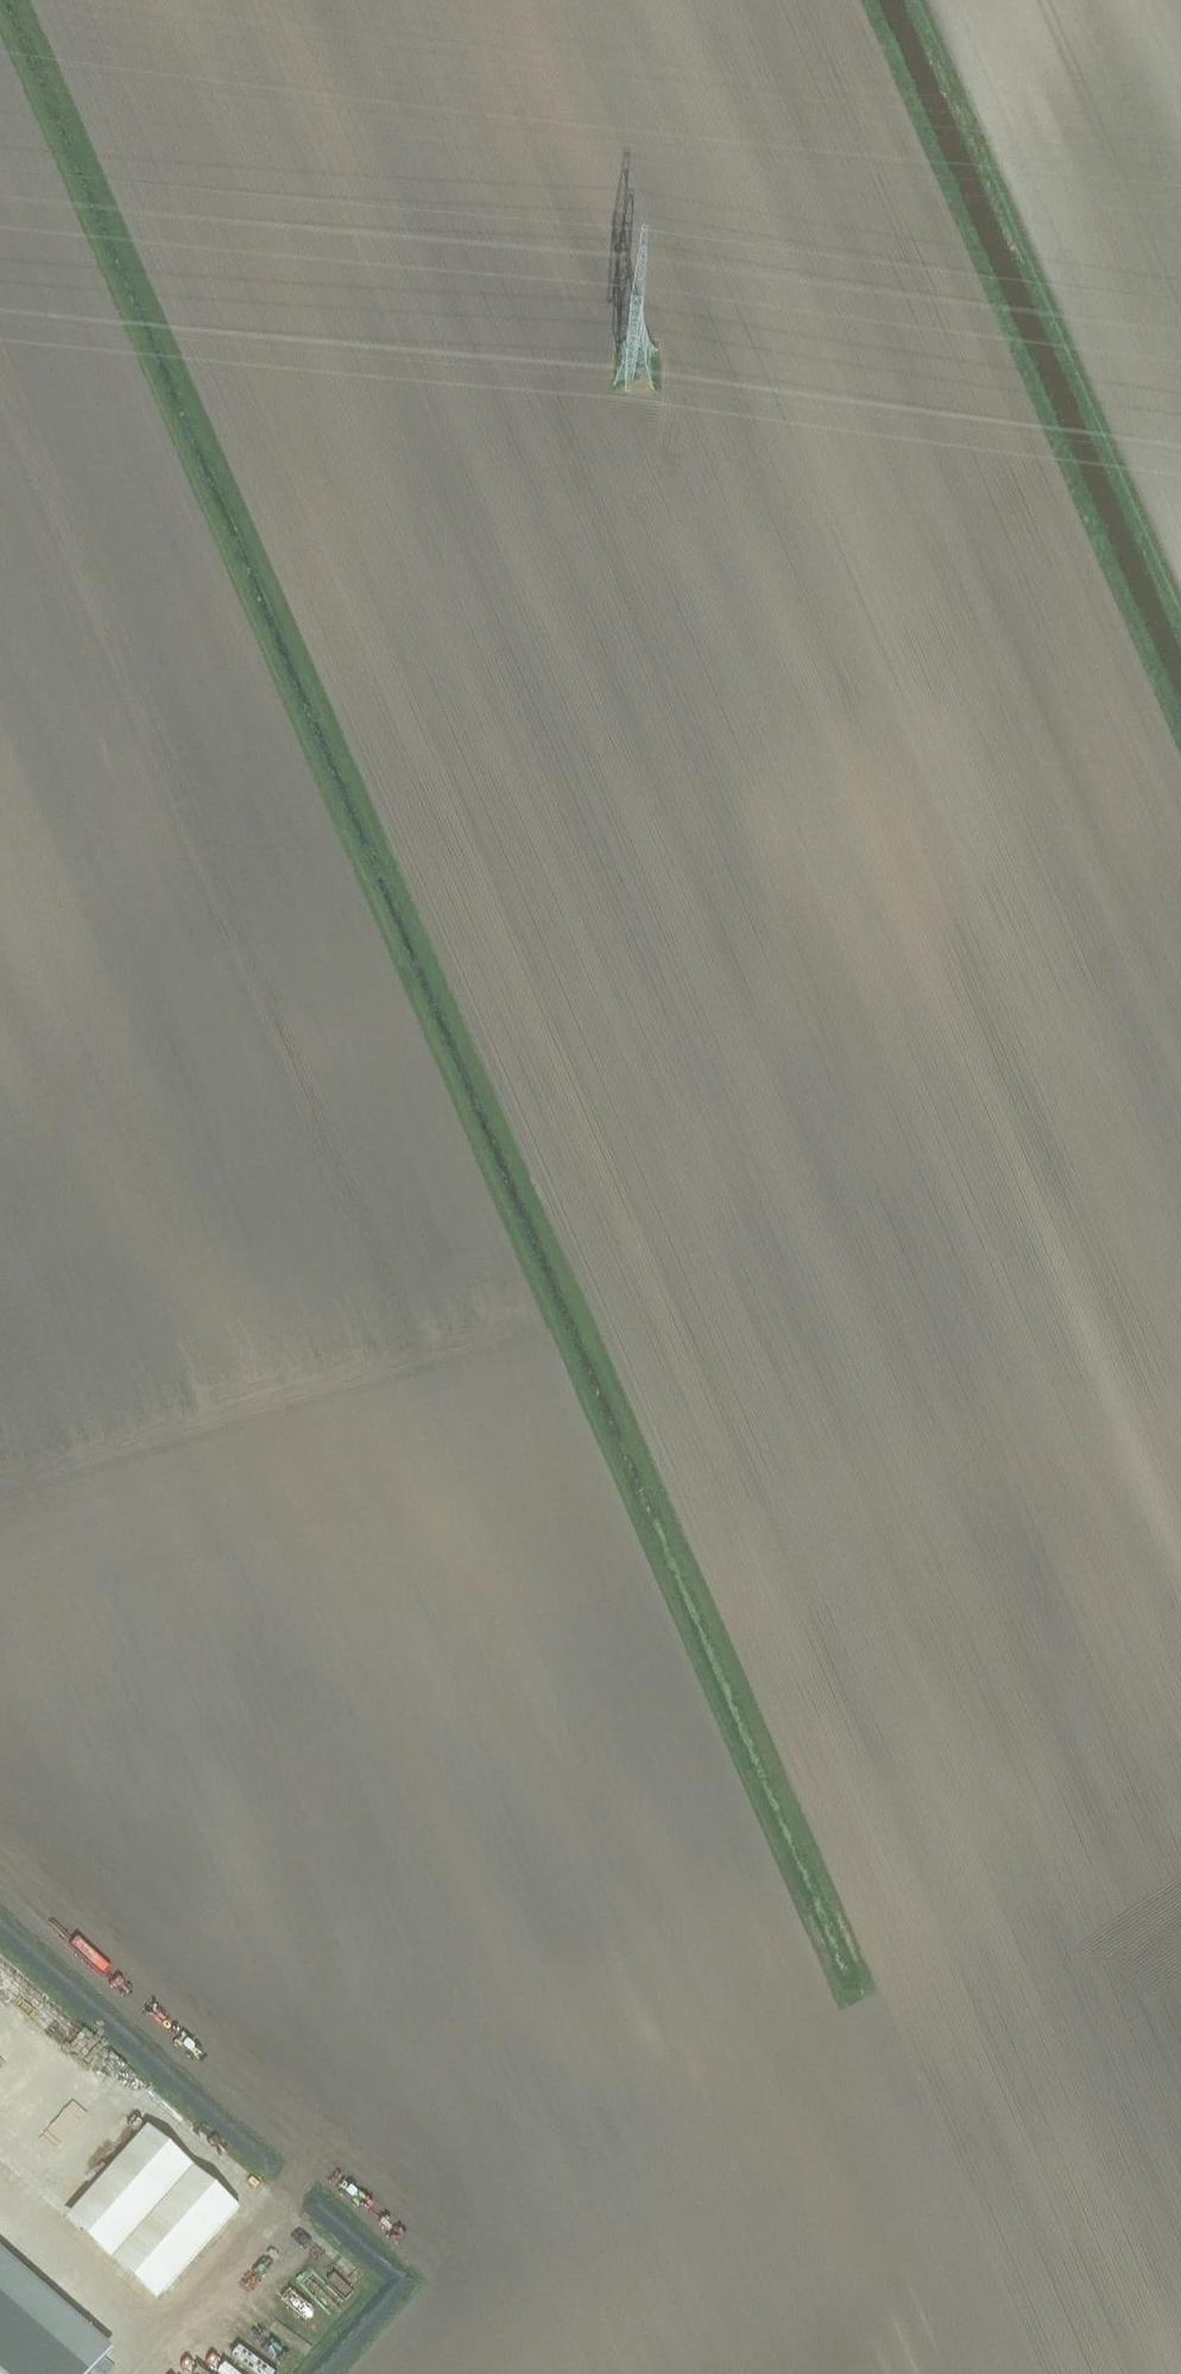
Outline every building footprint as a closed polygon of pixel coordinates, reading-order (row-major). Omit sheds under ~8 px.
[(83,2215),(175,2297),(258,2204),(166,2121),(83,2215)] [(117,2176),(144,2145),(132,2135),(105,2166),(117,2176)] [(0,2296),(0,2373),(89,2373),(0,2296)]
